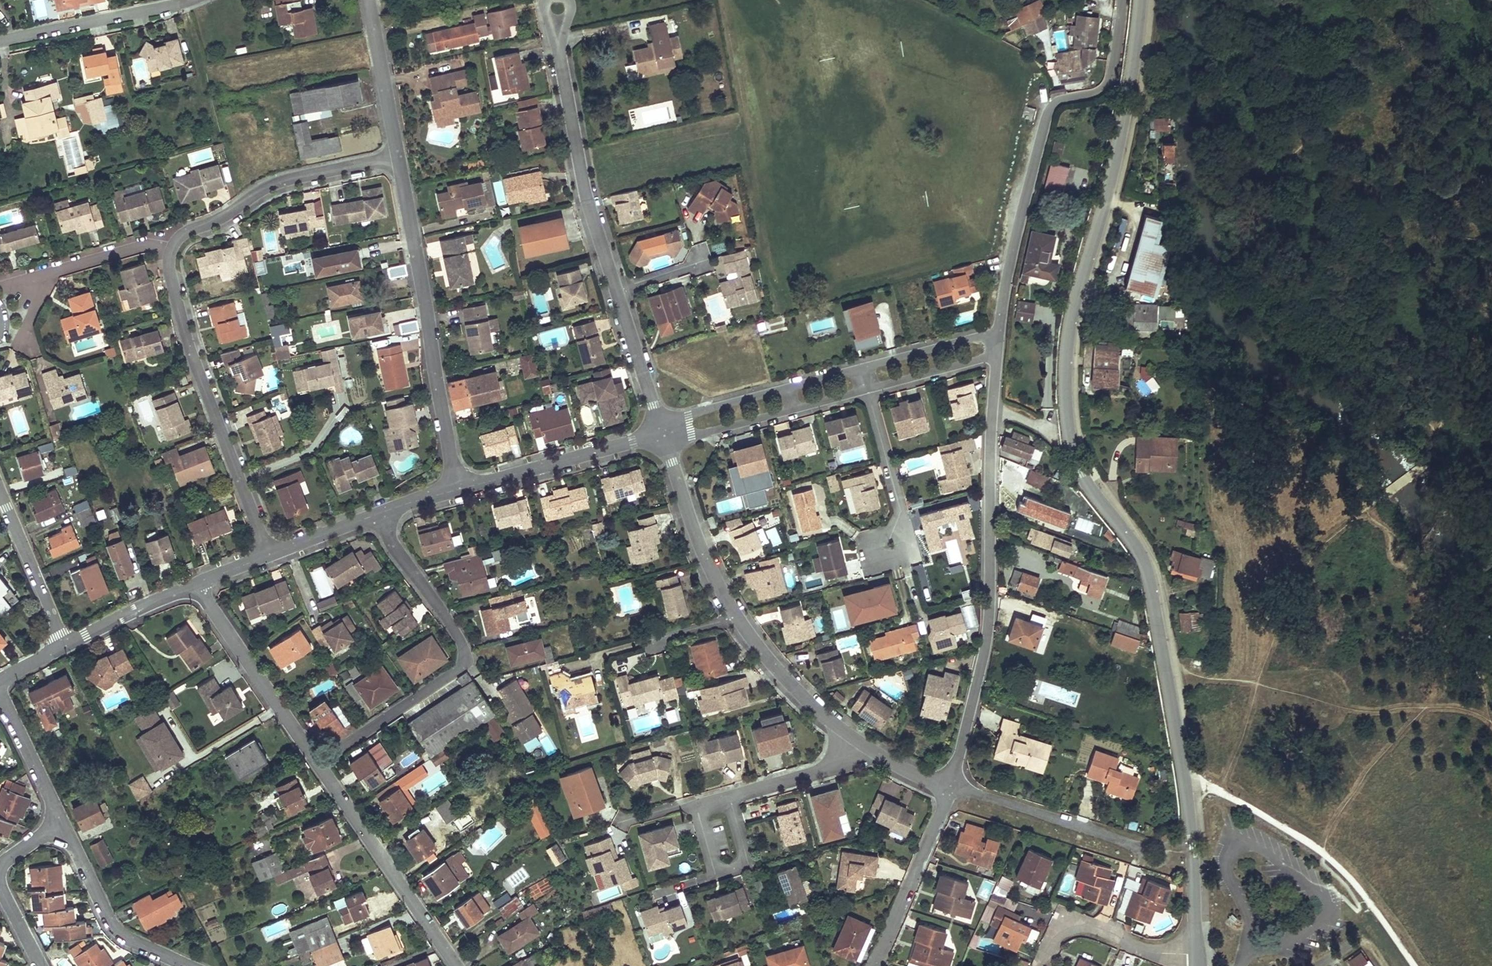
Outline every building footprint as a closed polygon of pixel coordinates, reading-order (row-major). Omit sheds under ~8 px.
[(57,5),(65,3),(66,8),(76,6),(75,1),(77,0),(56,0),(57,5)] [(301,0),(275,0),(280,24),(293,22),(296,37),(316,33),(312,12),(303,13),(302,8),(301,0)] [(1037,5),(1041,16),(1045,14),(1039,0),(1037,0),(1016,9),(1023,24),(1028,21),(1024,11),(1037,5)] [(1041,16),(1037,5),(1024,11),(1028,21),(1041,16)] [(513,7),(488,13),(492,28),(493,34),(494,39),(507,36),(505,27),(508,26),(517,24),(513,7)] [(476,23),(433,33),(437,51),(480,41),(479,37),(488,35),(487,29),(483,14),(475,16),(476,23)] [(1042,16),(1029,22),(1034,31),(1046,26),(1042,16)] [(1098,18),(1080,16),(1078,26),(1077,36),(1076,46),(1084,47),(1083,50),(1082,58),(1083,66),(1093,57),(1098,18)] [(1028,34),(1034,31),(1029,22),(1024,24),(1028,34)] [(667,27),(650,31),(653,44),(654,49),(649,50),(649,48),(634,52),(636,61),(639,73),(644,72),(664,68),(665,71),(665,74),(677,71),(674,58),(683,56),(678,37),(670,39),(667,27)] [(425,35),(429,52),(437,51),(433,33),(425,35)] [(147,42),(140,54),(146,57),(150,71),(183,62),(177,39),(164,42),(165,44),(162,45),(161,48),(156,49),(155,47),(147,42)] [(1057,62),(1082,58),(1083,50),(1056,54),(1057,62)] [(105,52),(83,57),(87,76),(108,72),(110,84),(119,82),(114,56),(106,58),(105,52)] [(517,53),(495,58),(503,88),(516,85),(517,91),(526,88),(520,64),(517,53)] [(1083,66),(1082,58),(1057,62),(1061,82),(1084,78),(1083,66)] [(639,73),(636,61),(630,62),(633,74),(639,73)] [(529,88),(524,63),(520,64),(526,88),(529,88)] [(446,75),(430,79),(433,93),(439,92),(441,100),(435,101),(432,102),(435,117),(445,114),(445,112),(459,109),(461,115),(470,113),(470,111),(479,108),(476,92),(458,96),(454,80),(447,82),(446,75)] [(357,79),(326,85),(331,108),(362,101),(357,79)] [(326,85),(302,91),(306,113),(331,108),(326,85)] [(517,91),(516,85),(503,88),(504,94),(517,91)] [(42,89),(28,93),(29,101),(23,102),(26,117),(53,110),(50,96),(44,97),(42,89)] [(302,91),(290,93),(295,115),(306,113),(302,91)] [(75,100),(77,104),(94,100),(92,95),(75,100)] [(94,100),(77,104),(78,111),(82,110),(85,121),(92,120),(93,123),(101,120),(107,119),(101,98),(94,100)] [(536,106),(534,98),(515,102),(518,111),(536,106)] [(671,101),(641,109),(646,128),(677,120),(671,101)] [(541,124),(536,106),(518,111),(522,130),(519,130),(524,149),(542,144),(537,125),(541,124)] [(295,115),(292,116),(293,123),(307,120),(332,115),(331,108),(306,113),(295,115)] [(461,115),(459,109),(445,112),(445,114),(435,117),(436,121),(453,117),(461,115)] [(16,119),(19,133),(26,132),(30,131),(32,138),(43,135),(42,132),(47,131),(58,129),(60,137),(69,134),(65,118),(56,120),(53,110),(26,117),(16,119)] [(453,117),(436,121),(437,126),(455,122),(453,117)] [(1170,118),(1149,118),(1150,129),(1159,129),(1169,129),(1170,118)] [(298,143),(311,141),(307,120),(293,123),(298,143)] [(311,141),(298,143),(301,158),(341,150),(338,136),(311,141)] [(1056,143),(1054,152),(1060,154),(1062,144),(1056,143)] [(1163,143),(1163,154),(1175,154),(1174,143),(1163,143)] [(483,165),(482,160),(467,163),(469,169),(483,165)] [(1052,163),(1045,188),(1062,193),(1069,167),(1052,163)] [(193,178),(176,183),(181,198),(189,195),(191,199),(202,196),(200,189),(205,188),(206,190),(224,185),(218,164),(200,170),(199,169),(191,171),(192,173),(193,178)] [(540,172),(504,180),(509,202),(530,197),(545,194),(540,172)] [(175,178),(176,183),(193,178),(192,173),(175,178)] [(705,182),(687,207),(695,213),(698,209),(705,213),(710,206),(712,204),(718,209),(717,211),(719,223),(732,220),(731,216),(738,214),(737,205),(729,200),(732,195),(726,191),(727,188),(715,180),(705,182)] [(1154,187),(1153,182),(1146,180),(1142,185),(1144,191),(1150,192),(1154,187)] [(486,197),(493,195),(490,182),(482,183),(486,197)] [(450,192),(438,195),(444,217),(457,214),(454,204),(464,202),(466,208),(485,203),(480,183),(462,187),(461,185),(449,188),(450,192)] [(145,191),(143,185),(123,190),(125,197),(145,191)] [(381,186),(363,190),(364,199),(365,202),(361,203),(357,200),(332,205),(335,223),(386,214),(381,186)] [(165,209),(159,187),(145,191),(125,197),(123,190),(112,193),(120,222),(143,215),(142,212),(151,209),(152,213),(165,209)] [(644,218),(637,189),(613,194),(616,204),(619,203),(624,223),(644,218)] [(57,210),(69,207),(67,200),(55,203),(57,210)] [(324,216),(320,200),(313,201),(316,217),(324,216)] [(69,207),(57,210),(63,231),(76,227),(86,224),(88,229),(104,224),(101,214),(93,216),(90,206),(88,201),(69,207)] [(316,217),(313,201),(305,203),(305,208),(292,211),(293,213),(290,214),(290,211),(280,213),(284,232),(294,230),(307,227),(325,223),(324,216),(316,217)] [(98,204),(90,206),(93,216),(101,214),(98,204)] [(535,223),(545,221),(559,218),(559,214),(534,220),(535,223)] [(1146,214),(1125,287),(1152,294),(1156,280),(1166,283),(1172,260),(1162,258),(1166,243),(1158,241),(1154,240),(1159,218),(1146,214)] [(535,223),(519,226),(526,255),(540,252),(538,247),(553,243),(554,249),(568,246),(562,217),(559,218),(545,221),(546,225),(536,227),(535,223)] [(1158,241),(1164,219),(1159,218),(1154,240),(1158,241)] [(36,224),(4,233),(9,250),(41,240),(36,224)] [(307,227),(294,230),(295,235),(308,232),(307,227)] [(685,244),(681,230),(641,241),(632,255),(633,261),(642,265),(649,263),(652,257),(657,250),(668,247),(675,250),(677,247),(685,244)] [(1053,237),(1033,232),(1024,271),(1029,273),(1054,278),(1057,265),(1047,263),(1053,237)] [(9,250),(4,233),(0,234),(0,252),(9,250)] [(473,243),(472,235),(440,241),(449,285),(471,281),(464,245),(473,243)] [(196,256),(199,268),(201,275),(219,270),(237,266),(239,270),(247,268),(244,255),(243,253),(251,251),(247,236),(231,240),(232,244),(204,251),(205,254),(196,256)] [(676,256),(678,255),(685,244),(677,247),(675,250),(668,247),(657,250),(652,257),(669,252),(676,256)] [(324,272),(359,264),(355,248),(311,258),(313,266),(322,264),(324,272)] [(257,261),(264,259),(262,249),(254,251),(257,261)] [(747,249),(725,255),(727,263),(749,257),(747,249)] [(752,268),(749,257),(727,263),(730,274),(739,271),(741,278),(735,280),(737,285),(725,289),(730,308),(761,299),(754,274),(751,275),(749,269),(752,268)] [(264,270),(262,261),(254,262),(256,271),(264,270)] [(150,289),(148,289),(145,281),(148,280),(143,263),(121,270),(126,287),(120,288),(120,291),(122,298),(128,297),(131,306),(155,299),(152,288),(150,289)] [(974,273),(972,263),(954,268),(956,276),(934,282),(941,306),(958,302),(956,295),(980,289),(977,279),(970,281),(968,275),(974,273)] [(324,272),(322,264),(313,266),(315,274),(324,272)] [(405,264),(382,268),(384,278),(407,274),(405,264)] [(237,266),(219,270),(221,274),(239,270),(237,266)] [(579,268),(558,274),(563,295),(566,304),(575,302),(586,299),(579,268)] [(327,299),(328,306),(351,302),(351,305),(368,301),(365,289),(364,289),(363,285),(360,286),(359,281),(354,281),(354,278),(345,280),(346,283),(328,287),(331,298),(327,299)] [(737,285),(735,280),(723,283),(725,289),(737,285)] [(542,289),(546,300),(554,298),(550,287),(542,289)] [(693,313),(684,287),(674,290),(675,293),(666,296),(665,293),(653,297),(661,323),(662,322),(665,333),(676,330),(673,319),(693,313)] [(513,299),(524,297),(523,289),(511,291),(513,299)] [(62,318),(68,336),(100,325),(90,292),(75,297),(80,312),(75,314),(62,318)] [(271,301),(269,292),(262,293),(264,303),(271,301)] [(575,302),(566,304),(563,295),(560,296),(563,309),(576,305),(575,302)] [(70,299),(75,314),(80,312),(75,297),(70,299)] [(858,348),(884,341),(872,301),(844,308),(852,338),(855,338),(858,348)] [(211,308),(215,324),(216,324),(220,323),(224,341),(247,336),(244,326),(240,327),(234,302),(211,308)] [(1032,321),(1035,304),(1020,302),(1018,319),(1032,321)] [(268,321),(276,319),(272,304),(264,306),(268,321)] [(1158,305),(1134,304),(1133,329),(1157,330),(1158,305)] [(490,349),(483,305),(461,309),(466,337),(468,336),(469,340),(466,341),(469,352),(490,349)] [(353,336),(383,329),(379,311),(349,317),(353,336)] [(396,333),(419,328),(416,318),(394,323),(396,333)] [(272,339),(274,347),(275,352),(277,359),(290,356),(288,347),(279,349),(278,346),(282,345),(279,336),(290,332),(288,322),(270,326),(272,339)] [(594,322),(574,327),(585,367),(605,361),(602,351),(600,351),(598,345),(600,344),(594,322)] [(719,325),(720,331),(731,328),(729,322),(719,325)] [(69,341),(102,331),(100,325),(68,336),(69,341)] [(158,330),(121,341),(126,357),(142,352),(141,350),(145,349),(147,355),(164,350),(158,330)] [(293,334),(283,335),(284,344),(294,343),(293,334)] [(1175,342),(1176,334),(1168,334),(1168,337),(1160,337),(1160,342),(1167,342),(1175,342)] [(399,344),(378,349),(387,389),(408,385),(405,368),(401,352),(399,344)] [(242,358),(256,353),(253,345),(239,350),(242,358)] [(1119,346),(1096,345),(1093,385),(1117,386),(1118,352),(1119,346)] [(106,348),(108,356),(116,355),(114,347),(106,348)] [(342,373),(336,347),(323,350),(326,363),(305,368),(307,374),(309,384),(310,389),(324,385),(323,383),(327,382),(327,385),(336,383),(334,375),(342,373)] [(126,357),(127,361),(147,355),(145,349),(141,350),(142,352),(126,357)] [(230,363),(235,375),(238,383),(236,390),(252,395),(256,378),(263,375),(259,365),(255,355),(241,360),(237,349),(222,353),(226,364),(230,363)] [(1120,388),(1121,352),(1118,352),(1117,386),(1093,385),(1093,387),(1120,388)] [(534,354),(518,357),(523,379),(539,375),(534,354)] [(231,376),(235,375),(230,363),(226,364),(231,376)] [(25,368),(3,375),(4,377),(0,379),(0,399),(31,390),(25,368)] [(57,369),(43,374),(53,403),(61,400),(62,402),(74,398),(76,401),(88,397),(81,374),(65,379),(63,375),(59,376),(57,369)] [(612,378),(609,369),(595,373),(597,382),(578,387),(583,403),(600,399),(603,398),(604,401),(601,402),(605,419),(622,414),(621,411),(627,410),(620,383),(614,385),(612,378)] [(453,409),(501,398),(495,372),(465,378),(447,382),(453,408),(453,409)] [(346,390),(342,373),(334,375),(336,383),(338,392),(346,390)] [(309,384),(307,374),(300,375),(303,385),(309,384)] [(1142,396),(1160,388),(1154,375),(1136,383),(1142,396)] [(976,389),(974,380),(961,384),(963,392),(971,390),(976,389)] [(552,392),(550,384),(542,387),(544,394),(552,392)] [(961,384),(949,387),(957,416),(974,411),(973,405),(975,404),(971,390),(963,392),(961,384)] [(173,392),(154,400),(168,439),(188,431),(184,420),(173,392)] [(903,404),(893,407),(900,431),(918,426),(919,430),(931,426),(923,397),(911,401),(911,402),(903,404)] [(53,403),(55,409),(76,401),(74,398),(62,402),(61,400),(53,403)] [(391,427),(389,428),(392,438),(395,437),(397,449),(407,446),(408,448),(419,445),(416,432),(409,428),(408,423),(417,421),(413,403),(387,410),(391,427)] [(463,408),(464,416),(473,415),(472,407),(463,408)] [(556,413),(554,408),(538,413),(539,417),(556,413)] [(539,417),(538,413),(529,415),(535,437),(543,435),(544,441),(553,438),(552,435),(558,433),(559,437),(575,432),(568,409),(556,413),(539,417)] [(267,417),(264,410),(248,416),(250,423),(254,422),(260,439),(265,452),(281,445),(278,437),(270,416),(267,417)] [(866,441),(859,412),(850,415),(851,418),(845,420),(844,416),(827,421),(833,444),(842,441),(841,438),(839,430),(847,428),(849,436),(850,439),(854,438),(855,444),(866,441)] [(282,435),(274,414),(270,416),(278,437),(282,435)] [(607,425),(623,421),(622,414),(605,419),(607,425)] [(189,418),(184,420),(188,431),(193,429),(189,418)] [(416,432),(419,432),(417,421),(408,423),(409,428),(416,432)] [(258,440),(260,439),(254,422),(250,423),(258,440)] [(59,423),(50,426),(53,437),(62,434),(59,423)] [(519,441),(514,425),(481,435),(486,454),(495,452),(502,450),(511,447),(510,444),(519,441)] [(817,444),(812,425),(796,430),(796,432),(797,434),(794,435),(794,432),(779,437),(785,458),(807,452),(806,447),(817,444)] [(918,426),(900,431),(902,437),(919,432),(919,430),(918,426)] [(392,438),(389,428),(385,429),(390,451),(397,449),(395,437),(392,438)] [(300,431),(303,441),(310,438),(307,429),(300,431)] [(1006,438),(1002,448),(1029,457),(1033,447),(1027,445),(1029,438),(1013,432),(1011,439),(1006,438)] [(980,447),(976,435),(962,439),(965,452),(980,447)] [(850,439),(849,436),(841,438),(842,441),(844,447),(855,444),(854,438),(850,439)] [(1138,436),(1137,470),(1149,470),(1149,465),(1170,466),(1172,438),(1138,436)] [(1176,471),(1177,438),(1172,438),(1170,466),(1149,465),(1149,470),(1176,471)] [(736,446),(737,449),(763,442),(762,439),(736,446)] [(965,452),(962,439),(945,444),(942,445),(951,477),(942,480),(945,492),(974,484),(965,452)] [(38,446),(39,451),(17,458),(22,475),(36,470),(38,475),(47,472),(40,453),(54,448),(52,442),(38,446)] [(753,506),(769,502),(763,482),(773,480),(763,442),(737,449),(742,464),(732,467),(735,477),(744,474),(749,490),(753,506)] [(162,452),(166,462),(171,460),(179,457),(176,446),(162,452)] [(180,459),(179,457),(171,460),(177,478),(186,475),(188,479),(205,473),(204,469),(213,466),(206,447),(196,451),(196,453),(192,454),(191,452),(185,455),(185,457),(180,459)] [(1040,462),(1042,450),(1034,449),(1032,461),(1040,462)] [(349,455),(341,458),(343,463),(335,466),(338,474),(333,476),(338,488),(351,483),(350,481),(348,476),(356,473),(358,478),(359,481),(379,473),(372,453),(351,461),(349,455)] [(341,458),(340,456),(328,461),(333,476),(338,474),(335,466),(343,463),(341,458)] [(78,473),(76,465),(64,469),(66,477),(78,473)] [(645,487),(640,468),(629,471),(630,474),(624,475),(623,473),(601,479),(608,501),(617,499),(616,495),(645,487)] [(36,470),(22,475),(23,480),(38,475),(36,470)] [(1044,489),(1049,477),(1032,470),(1028,483),(1044,489)] [(878,486),(874,471),(855,476),(857,483),(851,484),(858,511),(880,505),(875,487),(878,486)] [(300,472),(275,481),(282,501),(285,500),(287,504),(284,505),(288,515),(308,507),(298,482),(303,480),(300,472)] [(350,481),(358,478),(356,473),(348,476),(350,481)] [(839,483),(836,473),(833,474),(829,476),(831,485),(839,483)] [(739,493),(749,490),(744,474),(735,477),(739,493)] [(339,492),(352,487),(351,483),(338,488),(339,492)] [(589,506),(584,487),(567,492),(563,493),(562,489),(553,491),(554,495),(551,496),(549,500),(542,502),(547,521),(555,518),(553,512),(560,510),(561,514),(576,510),(589,506)] [(37,511),(34,512),(38,521),(65,509),(56,488),(46,492),(48,495),(33,502),(37,511)] [(823,518),(820,519),(815,503),(818,503),(814,488),(795,493),(806,532),(825,527),(823,518)] [(530,518),(524,498),(504,503),(504,505),(502,506),(501,504),(493,506),(498,526),(530,518)] [(910,501),(912,509),(924,505),(922,498),(910,501)] [(73,505),(76,513),(90,507),(87,499),(73,505)] [(974,513),(970,500),(923,514),(933,550),(941,548),(942,551),(946,550),(945,546),(946,546),(944,539),(941,539),(940,535),(942,535),(940,525),(939,523),(949,520),(949,522),(959,519),(961,524),(964,523),(965,527),(962,528),(965,538),(975,535),(972,526),(974,526),(971,514),(974,513)] [(1019,502),(1017,510),(1065,528),(1071,513),(1042,502),(1039,509),(1019,502)] [(116,523),(123,521),(117,506),(110,509),(116,523)] [(95,520),(93,514),(90,507),(76,513),(79,520),(81,526),(95,520)] [(104,508),(97,511),(100,518),(106,516),(104,508)] [(225,509),(188,523),(195,541),(211,535),(210,533),(231,525),(225,509)] [(577,512),(576,510),(561,514),(560,510),(553,512),(555,518),(577,512)] [(656,524),(654,516),(639,520),(641,528),(656,524)] [(603,532),(600,522),(592,524),(594,535),(603,532)] [(1195,531),(1195,525),(1185,522),(1184,527),(1195,531)] [(52,546),(49,548),(53,557),(80,545),(71,524),(62,528),(63,531),(48,537),(52,546)] [(659,532),(657,524),(656,524),(641,528),(630,531),(634,546),(638,562),(658,557),(655,545),(652,534),(656,533),(659,532)] [(211,535),(232,527),(231,525),(210,533),(211,535)] [(426,529),(417,530),(424,555),(453,547),(448,526),(438,529),(427,532),(426,529)] [(765,550),(757,526),(734,534),(737,543),(740,542),(742,548),(746,557),(765,550)] [(1100,537),(1103,527),(1097,526),(1094,535),(1100,537)] [(775,542),(783,538),(778,527),(770,531),(775,542)] [(1032,528),(1028,537),(1032,538),(1033,540),(1034,542),(1039,543),(1039,542),(1052,547),(1053,544),(1056,544),(1057,543),(1062,544),(1064,541),(1042,533),(1042,531),(1032,528)] [(1114,538),(1108,531),(1103,535),(1109,543),(1114,538)] [(147,541),(154,562),(174,556),(171,545),(167,535),(147,541)] [(453,537),(454,545),(462,543),(460,535),(453,537)] [(850,574),(841,539),(820,545),(823,555),(826,570),(829,580),(850,574)] [(107,546),(118,576),(134,570),(122,540),(107,546)] [(629,547),(634,564),(638,562),(634,546),(629,547)] [(336,561),(325,567),(337,585),(363,568),(365,571),(372,567),(374,570),(381,565),(377,560),(371,564),(365,556),(360,549),(353,553),(352,550),(339,558),(341,561),(337,563),(336,561)] [(1173,560),(1171,567),(1199,575),(1201,567),(1198,566),(1200,558),(1174,550),(1171,559),(1173,560)] [(372,551),(365,556),(371,564),(377,560),(372,551)] [(479,554),(457,560),(459,569),(463,581),(460,582),(463,595),(488,588),(479,554)] [(826,570),(823,555),(815,557),(819,572),(826,570)] [(1213,560),(1201,556),(1200,558),(1198,566),(1201,567),(1199,575),(1209,577),(1213,560)] [(92,563),(70,572),(79,593),(105,582),(94,557),(90,559),(92,563)] [(782,564),(780,557),(762,561),(764,569),(748,573),(750,583),(754,582),(760,580),(761,585),(759,586),(762,599),(784,593),(776,566),(782,564)] [(443,563),(446,573),(456,570),(459,569),(457,560),(443,563)] [(1062,560),(1059,570),(1082,578),(1091,581),(1090,585),(1090,586),(1087,593),(1099,597),(1106,576),(1062,560)] [(789,591),(782,564),(776,566),(784,593),(789,591)] [(1199,575),(1171,567),(1170,572),(1198,579),(1199,575)] [(1015,570),(1010,585),(1025,590),(1024,594),(1032,597),(1039,578),(1015,570)] [(677,575),(654,581),(656,591),(662,590),(670,617),(689,612),(686,602),(684,603),(683,598),(685,597),(682,584),(680,584),(677,575)] [(1,612),(8,607),(5,603),(15,595),(0,576),(0,611),(1,612)] [(253,593),(240,598),(248,618),(273,609),(281,606),(279,601),(291,597),(285,581),(260,590),(261,593),(254,595),(253,593)] [(854,618),(896,607),(890,585),(848,596),(854,618)] [(521,589),(490,597),(492,607),(493,611),(483,614),(488,634),(509,628),(505,615),(527,609),(521,589)] [(392,625),(397,631),(414,617),(409,611),(401,601),(392,590),(376,603),(385,613),(378,619),(386,629),(392,625)] [(972,590),(962,592),(964,601),(974,598),(972,590)] [(15,595),(5,603),(8,607),(18,599),(15,595)] [(275,613),(294,605),(291,597),(279,601),(281,606),(273,609),(275,613)] [(336,604),(333,597),(326,599),(329,606),(336,604)] [(355,604),(351,598),(342,601),(345,608),(355,604)] [(329,606),(326,599),(316,603),(319,609),(320,609),(329,606)] [(411,609),(403,599),(401,601),(409,611),(411,609)] [(802,604),(783,609),(787,626),(788,629),(786,630),(789,643),(811,637),(809,630),(811,629),(809,619),(807,620),(802,604)] [(1180,613),(1182,631),(1200,630),(1198,611),(1191,612),(1191,611),(1180,613)] [(969,629),(964,612),(948,616),(948,614),(931,619),(934,629),(935,629),(941,632),(940,635),(936,633),(931,634),(934,644),(940,642),(941,648),(959,642),(957,633),(969,629)] [(321,625),(311,630),(322,647),(330,642),(335,649),(352,638),(349,633),(356,628),(348,616),(341,620),(341,621),(336,625),(334,622),(332,620),(322,626),(321,625)] [(401,636),(417,622),(414,617),(397,631),(401,636)] [(1016,617),(1009,638),(1035,646),(1041,626),(1016,617)] [(809,630),(811,637),(818,635),(813,618),(809,619),(811,629),(809,630)] [(1136,638),(1139,627),(1118,620),(1117,622),(1115,629),(1114,630),(1115,631),(1136,638)] [(198,637),(196,638),(186,623),(166,637),(177,653),(178,652),(184,647),(197,666),(212,656),(198,637)] [(923,637),(920,625),(913,627),(916,639),(923,637)] [(913,627),(904,629),(905,633),(890,638),(873,642),(878,661),(919,650),(916,639),(913,627)] [(282,659),(278,661),(282,668),(312,648),(299,628),(273,645),(282,659)] [(889,634),(890,638),(905,633),(904,629),(889,634)] [(1115,631),(1111,643),(1135,652),(1139,639),(1136,638),(1115,631)] [(445,657),(431,637),(400,658),(415,680),(428,671),(427,669),(445,657)] [(540,639),(507,647),(511,663),(525,659),(526,661),(544,656),(546,663),(554,661),(550,646),(543,648),(540,639)] [(387,640),(381,643),(385,649),(390,646),(387,640)] [(718,655),(714,641),(690,647),(698,675),(701,674),(703,680),(719,676),(717,670),(722,668),(718,655)] [(959,642),(941,648),(940,642),(934,644),(936,652),(960,645),(959,642)] [(1127,674),(1135,652),(1111,643),(1103,665),(1127,674)] [(273,645),(269,648),(278,661),(282,659),(273,645)] [(184,647),(178,652),(191,670),(197,666),(184,647)] [(827,668),(830,680),(848,675),(843,655),(841,656),(839,648),(820,653),(823,661),(825,661),(827,668)] [(124,662),(129,659),(123,649),(108,656),(107,655),(99,658),(87,677),(104,688),(111,685),(118,674),(128,669),(124,662)] [(1059,652),(1056,663),(1069,667),(1072,656),(1059,652)] [(722,654),(718,655),(722,668),(717,670),(719,676),(727,674),(722,654)] [(1213,663),(1195,658),(1193,664),(1211,669),(1213,663)] [(128,669),(133,666),(129,659),(124,662),(128,669)] [(326,665),(333,675),(335,674),(339,672),(332,661),(326,665)] [(378,696),(395,684),(382,666),(355,684),(353,681),(346,686),(356,701),(363,696),(371,707),(381,700),(378,696)] [(352,678),(359,675),(356,666),(349,669),(352,678)] [(1210,676),(1211,671),(1197,667),(1196,673),(1210,676)] [(955,693),(960,675),(945,671),(943,677),(928,673),(923,691),(926,692),(921,709),(930,711),(929,715),(940,718),(942,710),(947,711),(950,701),(946,701),(947,697),(951,697),(952,693),(955,693)] [(407,723),(430,757),(494,715),(465,672),(456,678),(462,686),(407,723)] [(595,693),(590,675),(581,677),(583,682),(576,684),(575,679),(570,680),(569,677),(562,672),(551,675),(556,691),(558,690),(560,697),(563,696),(566,705),(566,707),(574,704),(586,701),(587,704),(598,701),(596,696),(598,696),(597,692),(595,693)] [(74,691),(66,674),(48,683),(53,695),(59,707),(63,715),(74,709),(67,694),(74,691)] [(660,681),(659,675),(630,683),(628,674),(617,677),(624,704),(634,702),(635,703),(664,694),(666,702),(680,698),(677,687),(675,679),(674,677),(660,681)] [(224,717),(242,706),(230,685),(221,691),(213,677),(197,687),(208,705),(214,701),(219,709),(224,717)] [(749,687),(746,677),(701,689),(704,699),(706,699),(710,712),(722,709),(728,707),(728,709),(748,704),(744,688),(749,687)] [(531,702),(516,678),(499,689),(504,697),(501,698),(508,711),(514,712),(516,716),(510,719),(523,740),(543,728),(532,712),(527,710),(525,706),(531,702)] [(48,697),(53,695),(48,683),(30,691),(38,709),(51,703),(48,697)] [(395,684),(378,696),(381,700),(398,688),(395,684)] [(880,726),(892,709),(864,689),(852,706),(880,726)] [(181,706),(174,692),(165,697),(172,711),(181,706)] [(845,699),(837,692),(833,697),(841,704),(845,699)] [(59,707),(53,695),(48,697),(51,703),(38,709),(42,716),(51,711),(59,707)] [(325,698),(309,709),(316,719),(318,717),(323,725),(335,743),(354,730),(350,723),(344,727),(325,698)] [(710,712),(706,699),(704,699),(700,700),(703,713),(710,712)] [(214,701),(208,705),(213,713),(219,709),(214,701)] [(527,710),(532,712),(534,703),(531,702),(525,706),(527,710)] [(576,711),(574,704),(566,707),(566,705),(562,706),(565,715),(576,711)] [(92,714),(88,705),(81,708),(85,718),(92,714)] [(160,723),(151,708),(134,717),(144,732),(141,734),(161,767),(182,754),(162,722),(160,723)] [(635,709),(627,711),(629,719),(637,717),(635,709)] [(51,711),(42,716),(49,731),(58,726),(51,711)] [(514,712),(508,711),(507,718),(510,719),(516,716),(514,712)] [(675,711),(667,713),(670,724),(678,722),(675,711)] [(219,712),(210,715),(214,724),(223,720),(219,712)] [(776,733),(780,746),(790,744),(781,712),(760,718),(762,726),(770,724),(773,734),(776,733)] [(484,723),(492,736),(500,730),(492,717),(484,723)] [(1016,734),(1020,724),(1006,720),(1004,722),(1001,728),(1003,730),(993,756),(1042,772),(1051,746),(1016,734)] [(759,757),(781,751),(780,746),(776,733),(773,734),(770,724),(762,726),(751,729),(759,757)] [(594,727),(585,729),(588,740),(597,737),(594,727)] [(500,730),(492,736),(494,740),(503,734),(500,730)] [(743,756),(737,732),(706,741),(697,744),(703,765),(718,760),(724,759),(725,761),(743,756)] [(161,767),(141,734),(135,738),(155,770),(161,767)] [(238,777),(267,760),(254,738),(226,755),(238,777)] [(524,743),(527,750),(537,745),(534,738),(524,743)] [(379,743),(367,751),(385,778),(398,770),(379,743)] [(671,759),(657,755),(652,757),(650,749),(632,754),(634,762),(635,767),(631,768),(623,776),(633,786),(639,780),(649,777),(649,774),(656,772),(657,775),(667,778),(671,759)] [(1095,750),(1087,775),(1104,781),(1105,777),(1109,779),(1108,783),(1106,790),(1123,796),(1126,789),(1129,788),(1133,789),(1138,778),(1120,771),(1119,775),(1112,773),(1114,769),(1117,758),(1095,750)] [(373,787),(385,778),(367,751),(349,763),(359,777),(362,775),(364,774),(373,787)] [(298,773),(309,767),(305,761),(294,767),(298,773)] [(635,767),(634,762),(629,763),(619,773),(623,776),(631,768),(635,767)] [(407,774),(413,783),(426,774),(420,765),(407,774)] [(580,813),(603,805),(589,767),(567,775),(580,813)] [(407,773),(394,781),(398,787),(400,791),(413,783),(407,774),(407,773)] [(364,774),(362,775),(371,788),(373,787),(364,774)] [(79,781),(77,775),(70,779),(73,785),(79,781)] [(151,791),(142,775),(128,783),(137,800),(151,791)] [(574,815),(580,813),(567,775),(560,778),(574,815)] [(10,791),(14,782),(8,779),(4,788),(10,791)] [(302,801),(305,800),(295,779),(277,788),(280,794),(274,797),(280,808),(285,805),(289,813),(304,805),(302,801)] [(16,822),(19,816),(22,817),(26,805),(27,806),(30,799),(23,796),(26,787),(14,782),(10,791),(4,788),(3,787),(0,794),(0,816),(13,821),(16,822)] [(387,807),(394,818),(411,807),(409,803),(413,800),(410,796),(405,799),(400,791),(398,787),(379,800),(384,809),(387,807)] [(1129,788),(1126,789),(1123,796),(1130,799),(1133,789),(1129,788)] [(812,796),(824,839),(843,834),(837,814),(843,812),(837,789),(812,796)] [(83,828),(104,818),(95,797),(74,807),(83,828)] [(890,828),(906,835),(915,816),(905,812),(900,809),(901,806),(885,798),(876,818),(892,826),(890,828)] [(435,807),(446,822),(457,815),(446,799),(435,807)] [(525,808),(541,838),(553,830),(546,816),(544,817),(535,799),(531,801),(524,805),(525,808)] [(805,839),(795,801),(778,805),(780,814),(777,814),(786,844),(805,839)] [(387,807),(384,809),(392,819),(394,818),(387,807)] [(271,822),(276,820),(271,809),(266,811),(271,822)] [(273,829),(270,822),(271,822),(266,811),(260,814),(264,824),(254,828),(258,837),(269,832),(268,831),(273,829)] [(13,821),(0,816),(0,832),(6,834),(9,827),(11,828),(13,821)] [(313,850),(340,837),(331,816),(304,828),(306,834),(304,835),(308,845),(311,844),(313,850)] [(971,860),(979,862),(980,858),(992,861),(998,842),(986,838),(984,843),(979,841),(976,840),(978,836),(981,835),(983,829),(965,823),(962,832),(959,831),(953,851),(967,855),(971,853),(973,854),(971,860)] [(639,834),(649,868),(669,862),(667,855),(664,848),(677,844),(671,824),(639,834)] [(405,840),(417,859),(435,847),(422,828),(405,840)] [(609,886),(630,878),(623,857),(617,859),(613,860),(609,850),(613,848),(609,836),(585,845),(589,856),(587,857),(593,874),(601,871),(604,870),(609,886)] [(101,866),(113,861),(102,840),(91,845),(101,866)] [(554,854),(558,860),(563,856),(556,844),(547,850),(551,856),(554,854)] [(664,848),(667,855),(679,851),(677,844),(664,848)] [(1028,848),(1015,877),(1038,887),(1051,859),(1028,848)] [(461,849),(426,873),(431,882),(428,884),(437,896),(466,876),(458,864),(463,861),(467,858),(461,849)] [(260,880),(284,871),(276,851),(253,861),(260,880)] [(878,856),(842,851),(837,888),(854,891),(856,877),(857,872),(862,873),(875,875),(878,856)] [(327,865),(328,865),(323,853),(284,870),(288,879),(299,874),(298,873),(308,868),(318,892),(335,884),(327,865)] [(554,854),(551,856),(556,865),(564,860),(563,856),(558,860),(554,854)] [(1093,858),(1083,854),(1081,860),(1091,862),(1093,858)] [(992,861),(980,858),(979,862),(991,866),(992,861)] [(1083,898),(1104,904),(1112,884),(1106,882),(1107,877),(1110,868),(1091,862),(1081,860),(1075,880),(1084,882),(1088,884),(1083,898)] [(463,861),(458,864),(466,876),(471,872),(463,861)] [(32,881),(31,881),(32,889),(45,888),(46,894),(59,893),(58,885),(62,884),(61,875),(61,872),(62,872),(61,865),(31,868),(32,881)] [(784,892),(789,905),(807,899),(794,865),(777,871),(777,872),(784,892)] [(607,887),(609,886),(604,870),(601,871),(607,887)] [(426,873),(423,876),(428,884),(431,882),(426,873)] [(932,907),(965,917),(970,900),(962,897),(966,882),(940,874),(938,882),(935,890),(937,890),(941,891),(939,899),(935,898),(932,907)] [(1148,880),(1142,878),(1137,892),(1133,891),(1131,894),(1140,897),(1143,887),(1145,888),(1148,880)] [(1131,894),(1124,914),(1144,921),(1149,908),(1154,910),(1161,912),(1167,896),(1164,894),(1167,887),(1148,880),(1145,888),(1143,887),(1140,897),(1131,894)] [(1126,880),(1125,886),(1135,888),(1136,882),(1126,880)] [(1088,884),(1084,882),(1080,897),(1083,898),(1088,884)] [(716,897),(706,900),(714,921),(751,908),(743,887),(719,896),(720,898),(717,900),(716,897)] [(62,892),(59,893),(46,894),(45,888),(32,889),(34,910),(43,909),(66,907),(65,901),(63,901),(62,892)] [(175,912),(174,908),(181,905),(175,893),(172,894),(170,891),(152,900),(149,894),(137,899),(144,913),(140,915),(147,927),(157,922),(157,923),(165,919),(164,918),(175,912)] [(363,899),(360,891),(345,898),(348,906),(339,910),(345,923),(369,912),(363,899)] [(454,908),(466,926),(482,914),(490,909),(478,892),(470,897),(454,908)] [(505,919),(523,906),(515,895),(510,899),(507,901),(502,895),(493,902),(505,919)] [(339,910),(348,906),(345,898),(345,896),(334,901),(338,910),(339,910)] [(137,899),(132,902),(140,915),(144,913),(137,899)] [(974,901),(970,900),(965,917),(969,918),(974,901)] [(520,944),(538,933),(528,917),(537,911),(532,903),(518,912),(523,920),(498,936),(506,949),(519,942),(520,944)] [(609,903),(593,908),(596,918),(612,913),(609,903)] [(657,905),(649,908),(651,912),(642,916),(649,935),(662,930),(663,933),(688,924),(680,903),(660,911),(657,905)] [(992,939),(1016,950),(1020,939),(1024,941),(1029,927),(1017,922),(1012,919),(1014,914),(997,906),(991,917),(1000,922),(998,928),(992,939)] [(72,907),(66,907),(43,909),(45,924),(54,923),(77,921),(76,915),(74,915),(72,907)] [(582,912),(585,921),(596,918),(593,908),(582,912)] [(640,911),(642,916),(651,912),(649,908),(640,911)] [(1154,910),(1149,908),(1144,921),(1148,923),(1154,910)] [(848,916),(833,950),(854,959),(858,950),(862,940),(859,938),(866,925),(848,916)] [(303,929),(310,949),(336,939),(327,917),(302,927),(303,929)] [(1000,922),(991,917),(988,924),(998,928),(1000,922)] [(209,926),(217,923),(215,918),(207,921),(209,926)] [(85,929),(84,920),(77,921),(54,923),(55,928),(56,938),(65,937),(81,936),(93,935),(92,928),(85,929)] [(940,965),(944,965),(949,950),(940,947),(945,932),(920,924),(919,925),(914,940),(917,941),(920,942),(917,950),(915,949),(912,957),(940,965)] [(377,958),(399,948),(389,925),(367,934),(368,935),(374,951),(377,958)] [(866,925),(859,938),(862,940),(868,926),(866,925)] [(310,949),(303,929),(291,933),(299,954),(310,949)] [(977,948),(979,935),(972,934),(970,947),(977,948)] [(374,951),(368,935),(360,938),(366,953),(374,951)] [(86,944),(81,936),(65,937),(74,953),(86,944)] [(343,957),(336,939),(310,949),(317,965),(320,965),(343,957)] [(912,957),(915,949),(917,941),(914,940),(908,961),(925,965),(940,965),(912,957)] [(519,942),(506,949),(508,952),(520,944),(519,942)] [(100,950),(96,943),(74,957),(80,965),(111,965),(114,964),(103,948),(100,950)] [(749,951),(746,944),(737,947),(738,951),(739,954),(749,951)] [(770,965),(804,965),(808,965),(802,946),(767,957),(770,965)] [(737,947),(723,952),(724,956),(738,951),(737,947)] [(1111,947),(1108,953),(1114,955),(1116,948),(1111,947)] [(537,952),(543,965),(549,965),(550,965),(543,950),(537,952)] [(949,950),(944,965),(948,965),(953,951),(949,950)] [(535,965),(542,965),(543,965),(537,952),(531,956),(535,965)] [(1346,961),(1350,965),(1357,965),(1365,961),(1359,952),(1346,961)] [(520,960),(523,965),(535,965),(531,956),(520,960)] [(430,964),(427,957),(404,965),(426,965),(430,964)] [(1079,958),(1076,965),(1078,965),(1097,965),(1079,958)]
